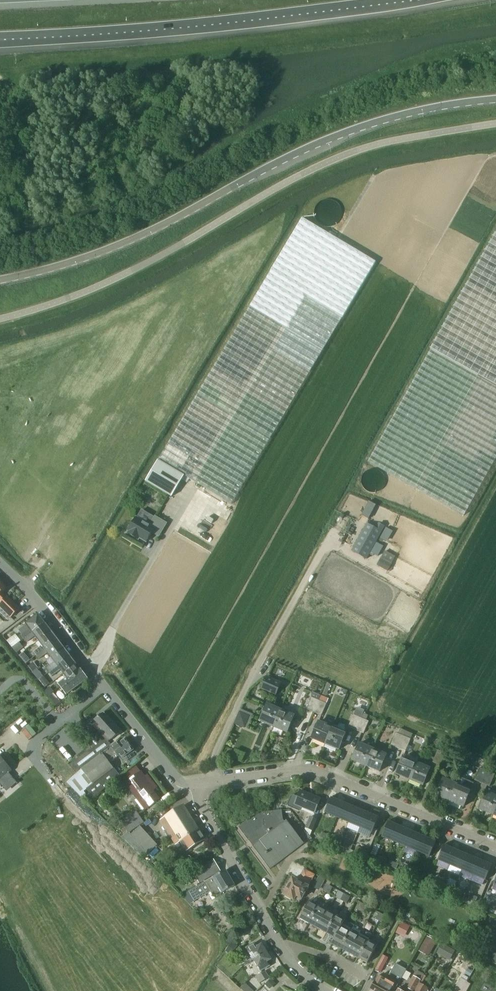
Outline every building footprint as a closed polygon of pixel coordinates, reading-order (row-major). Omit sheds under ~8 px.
[(303,218),(146,482),(171,497),(183,477),(184,476),(204,488),(231,504),(376,262),(338,239),(303,218)] [(368,462),(377,467),(384,471),(464,516),(495,458),(495,232),(430,350),(368,462)] [(159,537),(166,524),(155,517),(150,526),(136,518),(128,531),(129,532),(128,534),(138,540),(139,538),(146,542),(152,533),(159,537)] [(367,559),(384,527),(378,523),(376,527),(367,522),(351,550),(367,559)] [(384,543),(389,532),(384,529),(378,540),(384,543)] [(387,571),(394,559),(384,553),(377,566),(387,571)] [(7,596),(6,597),(2,592),(6,589),(0,583),(0,602),(1,603),(0,604),(0,607),(11,618),(20,609),(7,596)] [(24,639),(45,623),(38,614),(26,623),(26,624),(19,630),(22,635),(21,635),(24,639)] [(39,641),(51,631),(45,623),(24,639),(27,643),(36,636),(39,641)] [(36,656),(58,640),(51,631),(39,641),(42,645),(34,652),(36,656)] [(12,647),(20,641),(16,635),(7,641),(12,647)] [(51,658),(64,648),(58,640),(36,656),(39,659),(48,653),(51,658)] [(16,653),(23,648),(19,643),(12,648),(16,653)] [(49,672),(70,657),(64,648),(51,658),(55,662),(46,668),(49,672)] [(64,674),(76,664),(70,657),(49,672),(52,676),(61,670),(64,674)] [(33,662),(28,666),(33,672),(37,669),(38,668),(33,662)] [(60,687),(81,672),(76,664),(64,674),(66,677),(58,684),(60,687)] [(41,674),(37,669),(33,672),(37,677),(41,674)] [(66,695),(87,679),(81,672),(60,687),(66,695)] [(276,695),(281,683),(266,677),(261,689),(276,695)] [(47,678),(41,682),(45,688),(51,683),(47,678)] [(313,713),(318,701),(320,696),(313,693),(306,710),(310,711),(313,713)] [(56,705),(63,700),(60,696),(53,701),(56,705)] [(321,716),(326,704),(329,705),(331,700),(320,696),(318,701),(313,713),(318,714),(321,716)] [(273,728),(280,711),(267,705),(260,722),(273,728)] [(253,714),(241,709),(235,723),(247,729),(253,714)] [(286,733),(293,716),(280,711),(273,728),(286,733)] [(356,731),(361,719),(363,714),(355,711),(348,727),(356,731)] [(81,735),(92,747),(69,765),(76,774),(82,770),(102,754),(101,752),(111,745),(108,742),(112,739),(120,732),(103,713),(95,720),(95,721),(91,724),(106,740),(102,743),(89,728),(81,735)] [(364,734),(369,722),(365,720),(367,716),(363,714),(361,719),(356,731),(364,734)] [(325,745),(332,728),(319,722),(312,739),(325,745)] [(339,750),(346,734),(332,728),(325,745),(339,750)] [(398,748),(405,732),(399,729),(397,734),(396,733),(391,745),(398,748)] [(405,751),(412,735),(405,732),(398,748),(405,751)] [(119,776),(114,769),(113,769),(107,760),(116,754),(120,759),(133,750),(132,749),(132,748),(129,744),(128,744),(125,739),(112,749),(111,747),(102,754),(82,770),(66,782),(81,797),(85,794),(84,791),(86,789),(93,798),(100,794),(119,776)] [(365,766),(372,750),(359,744),(352,761),(365,766)] [(379,772),(386,755),(372,750),(365,766),(379,772)] [(440,766),(445,754),(438,751),(433,763),(436,764),(440,766)] [(448,769),(453,757),(445,754),(440,766),(444,768),(448,769)] [(409,780),(416,763),(403,758),(396,775),(409,780)] [(5,784),(13,777),(11,775),(8,772),(10,770),(0,759),(0,779),(5,784)] [(423,786),(430,769),(416,763),(409,780),(423,786)] [(482,784),(487,772),(480,768),(475,780),(478,782),(482,784)] [(133,785),(128,788),(137,799),(145,811),(160,800),(153,791),(157,788),(147,775),(145,777),(141,772),(129,781),(133,785)] [(490,787),(495,775),(487,772),(482,784),(485,785),(490,787)] [(450,802),(457,785),(443,780),(436,796),(450,802)] [(463,807),(472,787),(464,783),(462,787),(457,785),(450,802),(463,807)] [(315,814),(321,800),(300,791),(298,797),(294,795),(292,796),(288,805),(289,807),(299,811),(301,811),(302,808),(315,814)] [(495,810),(495,797),(487,793),(480,810),(494,816),(495,810)] [(331,797),(324,813),(325,813),(325,812),(337,817),(343,803),(333,799),(332,798),(331,798),(331,797)] [(343,803),(337,817),(348,822),(355,808),(345,804),(343,803)] [(200,831),(184,806),(160,821),(169,835),(180,832),(181,831),(184,836),(191,832),(193,835),(200,831)] [(355,808),(348,822),(360,827),(366,813),(356,808),(355,808)] [(144,822),(136,810),(120,820),(128,832),(144,822)] [(283,821),(282,811),(262,813),(262,814),(258,815),(255,817),(254,816),(238,828),(248,841),(249,841),(250,843),(253,846),(252,847),(270,870),(304,844),(287,822),(285,823),(283,821)] [(366,813),(360,827),(372,832),(372,833),(379,817),(378,817),(368,813),(366,813)] [(310,836),(316,820),(310,818),(305,830),(310,836)] [(388,821),(382,837),(394,841),(400,827),(391,823),(389,822),(388,822),(389,821),(388,821)] [(157,845),(140,826),(131,835),(129,833),(122,838),(143,858),(157,845)] [(400,827),(394,841),(406,846),(412,832),(402,828),(400,827)] [(187,852),(205,840),(200,831),(193,835),(191,832),(184,836),(181,831),(180,832),(169,835),(167,836),(168,838),(170,837),(175,845),(180,842),(187,852)] [(412,832),(406,846),(417,851),(424,837),(414,833),(412,832)] [(424,837),(417,851),(429,856),(429,857),(436,841),(435,841),(435,842),(425,837),(424,837)] [(444,845),(437,860),(438,861),(438,860),(450,865),(456,850),(447,846),(445,846),(444,845)] [(456,850),(450,865),(461,870),(468,855),(458,851),(456,851),(456,850)] [(468,855),(461,870),(473,875),(479,860),(470,856),(468,855)] [(479,860),(473,875),(485,880),(492,865),(491,865),(481,861),(479,860)] [(207,877),(218,870),(214,864),(203,871),(207,877)] [(410,876),(414,868),(404,864),(401,872),(410,876)] [(205,883),(189,892),(194,902),(211,893),(217,896),(235,886),(226,871),(206,884),(205,883)] [(302,897),(313,877),(303,872),(298,882),(292,879),(291,881),(290,882),(289,884),(289,885),(284,896),(286,897),(286,899),(289,900),(290,899),(293,901),(297,894),(302,897)] [(309,924),(318,906),(309,901),(300,919),(309,924)] [(318,928),(327,911),(318,906),(309,924),(318,928)] [(326,933),(336,916),(327,911),(318,928),(326,933)] [(335,938),(341,927),(342,927),(345,921),(336,916),(326,933),(335,938)] [(341,949),(353,925),(345,921),(342,927),(341,927),(335,938),(332,944),(341,949)] [(401,922),(396,932),(405,937),(410,927),(401,922)] [(350,954),(362,930),(353,925),(341,949),(350,954)] [(359,958),(368,941),(371,935),(362,930),(350,954),(359,958)] [(432,951),(437,942),(427,936),(422,945),(432,951)] [(487,959),(495,963),(495,937),(487,959)] [(368,941),(359,958),(368,963),(373,953),(376,954),(379,947),(377,946),(368,941)] [(232,942),(226,951),(232,955),(238,946),(232,942)] [(438,950),(436,952),(450,960),(455,951),(447,946),(441,943),(438,950)] [(266,953),(261,945),(257,948),(255,944),(246,949),(254,961),(266,953)] [(267,963),(271,960),(266,953),(254,961),(261,972),(269,966),(267,963)] [(382,956),(375,969),(377,970),(380,972),(387,960),(382,956)] [(472,959),(469,965),(475,968),(478,963),(472,959)] [(370,990),(371,990),(391,990),(392,990),(395,990),(400,983),(406,972),(407,970),(395,964),(389,976),(386,981),(378,976),(370,990)] [(255,977),(260,984),(269,977),(265,971),(255,977)] [(419,984),(424,975),(417,971),(409,984),(410,985),(406,990),(415,990),(419,984)] [(271,979),(265,984),(270,989),(275,983),(271,979)] [(466,982),(461,979),(454,990),(461,990),(466,982)] [(470,985),(467,983),(466,982),(461,990),(467,990),(470,985)]
